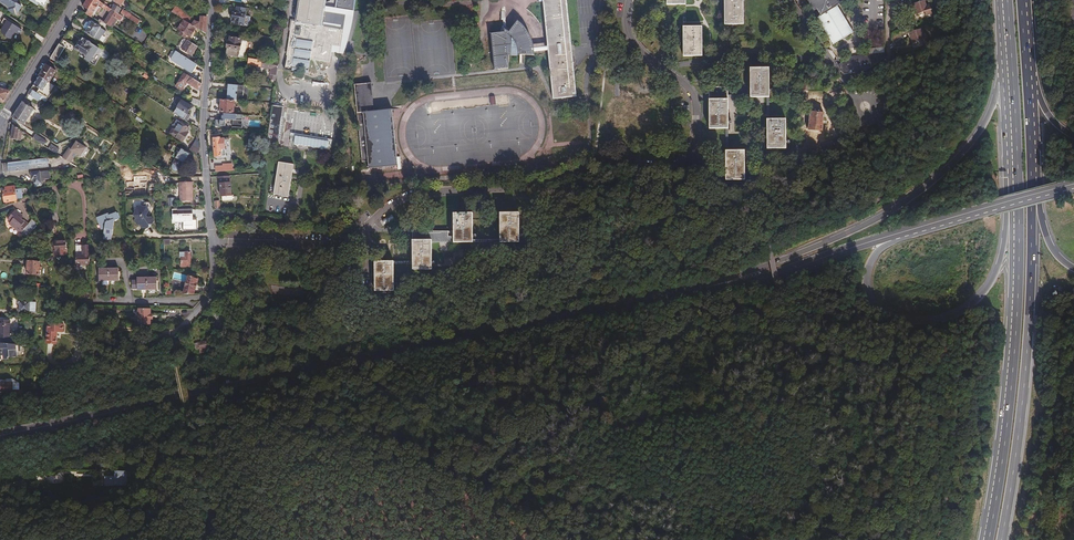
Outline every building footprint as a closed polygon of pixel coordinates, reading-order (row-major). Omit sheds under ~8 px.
[(21,0),(2,0),(3,2),(9,6),(12,5),(16,8),(13,13),(20,17),(26,9),(20,5),(23,1),(21,0)] [(35,5),(36,4),(43,8),(48,0),(27,0),(35,5)] [(85,15),(90,18),(95,11),(97,12),(99,8),(97,7),(98,6),(104,10),(110,14),(104,23),(110,27),(115,19),(120,22),(123,17),(119,15),(117,14),(103,4),(96,0),(87,0),(82,8),(87,11),(85,15)] [(332,1),(332,2),(326,4),(327,0),(301,0),(297,28),(291,27),(287,56),(288,56),(287,59),(285,71),(293,72),(294,70),(310,72),(311,59),(331,62),(333,45),(340,46),(343,29),(323,26),(324,19),(350,23),(354,23),(356,10),(357,0),(332,0),(332,1)] [(569,44),(565,0),(540,0),(541,4),(543,24),(545,46),(545,47),(546,50),(551,99),(575,97),(571,64),(569,44)] [(685,4),(685,0),(666,0),(666,4),(682,4),(682,26),(683,56),(701,55),(700,26),(685,26),(685,4)] [(723,24),(742,24),(742,0),(723,0),(723,24)] [(813,12),(816,10),(819,16),(818,17),(818,18),(817,19),(833,44),(852,31),(836,6),(840,4),(837,0),(805,0),(813,12)] [(104,1),(103,4),(117,14),(120,8),(113,4),(112,6),(104,1)] [(926,6),(924,1),(912,5),(915,15),(924,12),(925,16),(931,14),(928,5),(926,6)] [(175,7),(171,13),(182,21),(189,25),(193,19),(175,7)] [(244,10),(234,8),(233,15),(231,14),(230,21),(230,23),(232,24),(232,26),(241,27),(244,10)] [(122,10),(120,13),(121,15),(130,20),(131,17),(129,16),(130,15),(122,10)] [(205,35),(206,18),(200,18),(200,26),(193,22),(191,26),(196,29),(205,35)] [(12,39),(16,33),(18,35),(19,34),(22,30),(5,19),(2,23),(6,26),(2,31),(2,34),(6,36),(5,38),(12,39)] [(343,29),(340,46),(347,47),(350,23),(324,19),(323,26),(343,29)] [(189,25),(182,21),(176,30),(180,33),(186,37),(189,39),(196,29),(191,26),(189,25)] [(532,48),(532,47),(531,42),(529,37),(526,32),(523,28),(516,21),(509,30),(504,28),(503,27),(501,26),(499,33),(489,34),(491,59),(493,70),(507,69),(506,58),(507,57),(507,56),(518,56),(518,55),(519,55),(532,55),(532,51),(532,48)] [(93,39),(100,29),(100,28),(91,23),(85,33),(93,39)] [(71,25),(70,28),(79,33),(81,30),(71,25)] [(105,32),(100,29),(93,39),(98,42),(102,36),(105,32)] [(921,34),(920,30),(908,33),(911,44),(920,41),(921,44),(927,43),(924,33),(921,34)] [(33,39),(40,43),(42,39),(36,35),(33,39)] [(226,42),(224,55),(237,57),(240,40),(228,38),(227,43),(226,42)] [(61,40),(49,59),(56,63),(64,50),(65,49),(68,44),(61,40)] [(89,44),(85,41),(82,45),(80,43),(75,50),(86,57),(90,49),(87,48),(89,44)] [(191,57),(197,47),(188,42),(181,51),(191,57)] [(838,65),(844,74),(866,70),(883,59),(884,48),(867,50),(867,55),(862,56),(863,58),(850,61),(847,61),(838,65)] [(183,72),(184,70),(169,61),(175,52),(173,51),(166,62),(183,72)] [(191,75),(196,66),(175,52),(169,61),(184,70),(191,75)] [(275,76),(277,64),(248,59),(247,65),(259,67),(259,68),(269,70),(268,75),(275,76)] [(46,66),(39,77),(49,84),(55,72),(46,66)] [(764,98),(768,98),(767,69),(748,69),(749,96),(749,99),(764,98)] [(201,85),(183,74),(174,88),(182,92),(187,84),(200,93),(201,85)] [(37,94),(43,98),(46,100),(54,87),(49,84),(39,77),(33,86),(39,90),(37,94)] [(369,165),(366,165),(366,168),(365,168),(365,169),(366,169),(366,170),(395,167),(390,110),(379,111),(371,112),(368,83),(352,85),(360,163),(366,163),(369,162),(369,165)] [(242,86),(229,85),(228,100),(241,101),(241,97),(239,96),(240,90),(241,90),(242,86)] [(726,99),(726,97),(726,88),(707,88),(708,130),(723,130),(726,130),(726,99)] [(2,104),(8,94),(7,92),(0,90),(0,104),(2,104)] [(31,90),(28,95),(39,102),(39,100),(41,101),(43,98),(37,94),(31,90)] [(110,108),(113,103),(105,98),(102,103),(110,108)] [(179,105),(173,114),(185,121),(189,116),(187,114),(191,107),(177,99),(175,102),(179,105)] [(194,99),(191,104),(199,109),(200,103),(194,99)] [(235,101),(221,100),(220,112),(234,113),(235,101)] [(22,103),(12,118),(23,125),(29,116),(32,110),(33,110),(22,103)] [(281,108),(270,106),(264,146),(276,148),(281,108)] [(336,120),(292,112),(290,122),(334,130),(336,120)] [(822,114),(808,113),(807,131),(820,132),(822,114)] [(233,120),(233,127),(240,128),(241,115),(223,114),(223,120),(216,120),(216,126),(226,127),(226,120),(233,120)] [(765,150),(784,149),(784,120),(768,121),(765,121),(765,150)] [(173,131),(170,135),(183,143),(189,134),(186,132),(188,129),(181,124),(175,133),(173,131)] [(22,132),(12,126),(10,140),(20,141),(22,132)] [(331,149),(333,139),(292,133),(291,143),(331,149)] [(34,135),(32,139),(42,146),(45,142),(34,135)] [(823,155),(846,147),(842,137),(820,145),(823,155)] [(219,138),(212,139),(213,157),(224,157),(223,139),(219,139),(219,138)] [(88,149),(78,142),(73,150),(69,148),(62,158),(72,164),(76,159),(79,161),(81,157),(83,158),(88,149)] [(47,150),(55,154),(58,150),(50,145),(47,150)] [(173,164),(180,168),(183,163),(184,164),(189,155),(181,150),(180,151),(174,147),(171,151),(174,153),(172,157),(175,159),(173,164)] [(189,151),(196,155),(198,151),(191,147),(189,151)] [(742,151),(727,151),(724,151),(724,181),(743,181),(742,151)] [(12,163),(1,164),(2,172),(47,167),(46,159),(21,162),(12,163)] [(292,165),(277,163),(272,195),(287,198),(292,165)] [(231,171),(231,164),(220,164),(220,166),(213,167),(213,172),(231,171)] [(48,172),(30,173),(31,180),(32,180),(33,187),(39,186),(39,184),(43,182),(43,181),(48,180),(48,172)] [(228,182),(228,176),(216,177),(217,189),(219,189),(219,195),(230,195),(229,182),(228,182)] [(192,182),(179,183),(180,202),(192,202),(192,182)] [(15,197),(14,190),(13,188),(5,189),(5,191),(2,192),(3,202),(15,201),(15,197)] [(147,204),(144,204),(142,208),(135,207),(133,211),(135,213),(133,216),(135,219),(133,222),(136,226),(139,226),(141,229),(147,229),(151,226),(152,226),(154,223),(152,219),(148,219),(147,217),(150,208),(147,204)] [(192,210),(177,210),(177,216),(172,216),(172,224),(182,223),(182,231),(197,231),(196,220),(192,220),(192,210)] [(14,211),(7,219),(10,222),(8,224),(23,236),(26,238),(36,225),(31,221),(28,225),(20,219),(22,217),(14,211)] [(103,233),(111,235),(112,229),(110,228),(112,220),(117,219),(116,212),(108,215),(108,214),(97,217),(100,230),(102,230),(102,233),(103,233)] [(451,214),(451,232),(451,244),(470,244),(470,241),(469,214),(451,214)] [(497,214),(497,241),(497,244),(516,244),(516,214),(497,214)] [(409,242),(409,262),(410,265),(429,264),(429,244),(429,232),(409,233),(409,242)] [(451,232),(429,232),(429,244),(451,244),(451,232)] [(65,242),(55,242),(55,252),(53,252),(53,256),(64,256),(64,251),(65,251),(65,242)] [(87,246),(81,246),(82,255),(76,255),(76,267),(84,266),(84,265),(88,265),(87,246)] [(189,253),(179,253),(179,259),(180,259),(181,267),(189,267),(189,263),(190,263),(189,253)] [(39,263),(27,262),(26,275),(38,276),(39,263)] [(390,265),(390,262),(372,262),(372,292),(391,291),(390,265)] [(98,282),(102,282),(108,281),(118,281),(117,269),(98,270),(98,282)] [(182,295),(193,295),(197,280),(192,278),(192,277),(189,276),(182,295)] [(156,279),(135,279),(135,282),(130,282),(130,290),(136,290),(136,291),(156,290),(156,279)] [(22,302),(17,301),(17,305),(19,305),(19,313),(28,313),(28,312),(34,313),(34,304),(29,304),(29,303),(22,303),(22,302)] [(137,325),(149,326),(150,320),(151,320),(151,315),(150,315),(150,310),(137,309),(137,314),(137,325)] [(217,325),(228,323),(226,313),(215,315),(217,325)] [(0,321),(0,338),(8,339),(9,321),(0,321)] [(56,346),(56,333),(62,334),(63,325),(47,324),(45,345),(56,346)] [(195,344),(197,352),(209,349),(207,341),(195,344)] [(16,345),(0,344),(0,350),(0,352),(0,361),(7,360),(7,359),(13,358),(13,351),(17,351),(16,345)] [(11,391),(17,391),(17,384),(11,380),(7,381),(6,384),(11,384),(11,391)] [(22,396),(22,391),(17,391),(11,391),(11,384),(6,384),(0,383),(0,394),(1,394),(1,395),(22,396)] [(126,481),(126,472),(113,472),(113,477),(103,477),(103,481),(126,481)]
